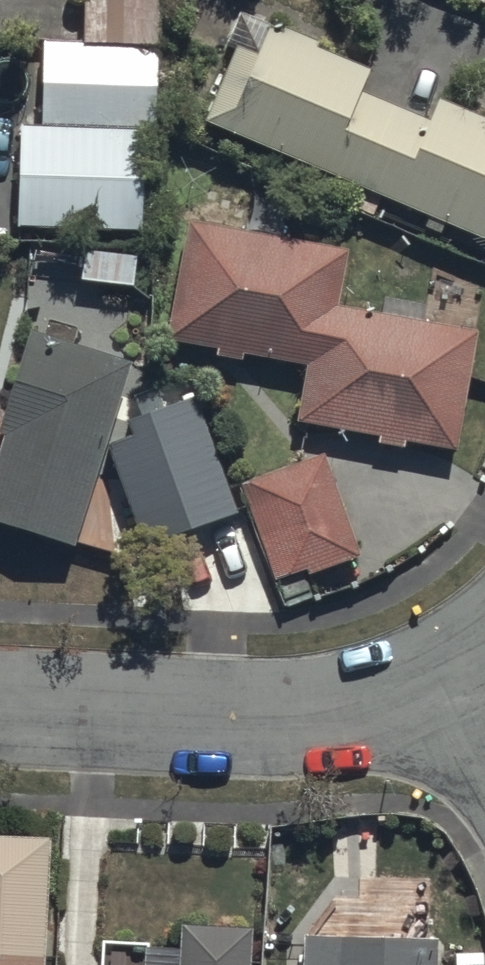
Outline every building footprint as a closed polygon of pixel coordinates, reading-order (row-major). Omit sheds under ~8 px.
[(155,40),(163,40),(164,0),(82,0),(81,38),(155,40)] [(205,118),(427,211),(421,225),(441,233),(446,220),(484,236),(484,112),(437,92),(427,116),(362,89),(371,67),(263,22),(254,45),(238,39),(205,118)] [(153,125),(155,44),(41,43),(39,124),(145,125),(153,125)] [(145,125),(39,124),(21,123),(19,210),(143,213),(145,125)] [(458,445),(475,324),(420,314),(422,300),(384,294),(382,308),(335,301),(344,240),(184,216),(167,335),(215,342),(214,351),(242,355),(243,352),(306,362),(298,420),(377,431),(376,440),(405,444),(406,438),(458,445)] [(128,356),(29,325),(0,420),(0,517),(73,539),(128,356)] [(235,506),(192,391),(125,415),(132,434),(105,444),(140,541),(235,506)] [(322,450),(239,480),(275,581),(358,551),(322,450)] [(48,832),(0,830),(0,964),(42,964),(48,832)] [(250,923),(179,920),(178,946),(143,945),(142,964),(249,964),(250,923)] [(434,935),(299,934),(298,964),(434,964),(434,935)]
